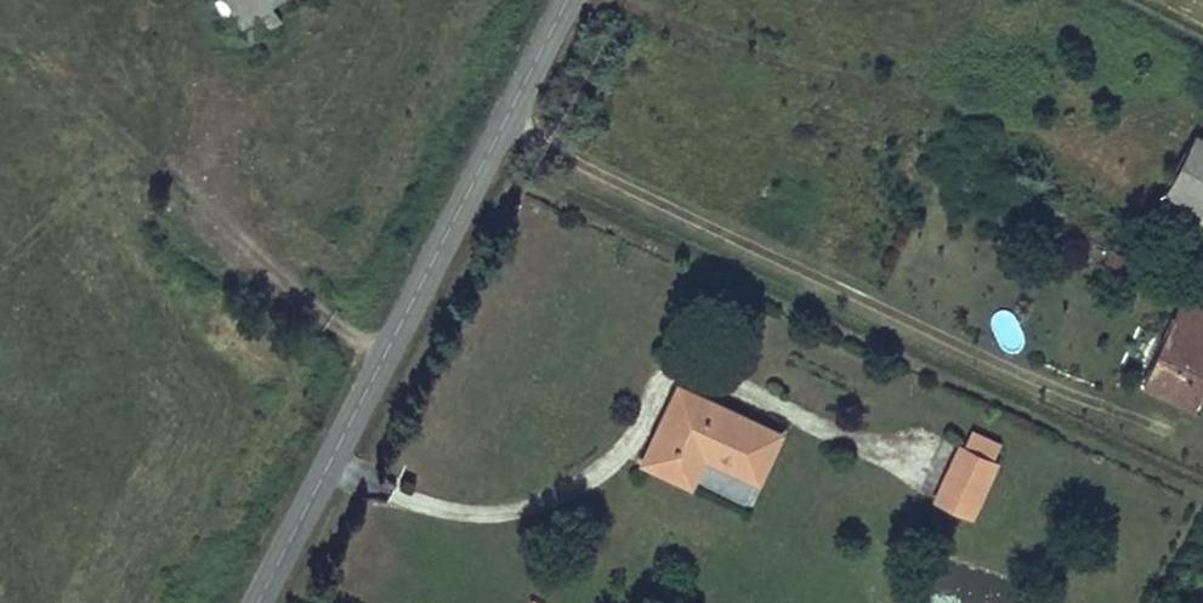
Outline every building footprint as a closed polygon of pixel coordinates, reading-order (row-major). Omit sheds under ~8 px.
[(254,32),(285,13),(278,0),(235,0),(254,32)] [(1173,187),(1202,202),(1202,133),(1201,132),(1173,187)] [(1151,375),(1197,400),(1202,387),(1202,297),(1192,292),(1151,375)] [(680,380),(644,456),(750,504),(783,430),(680,380)] [(973,433),(964,451),(991,463),(999,446),(973,433)] [(935,498),(974,516),(998,467),(991,463),(964,451),(959,448),(935,498)]
